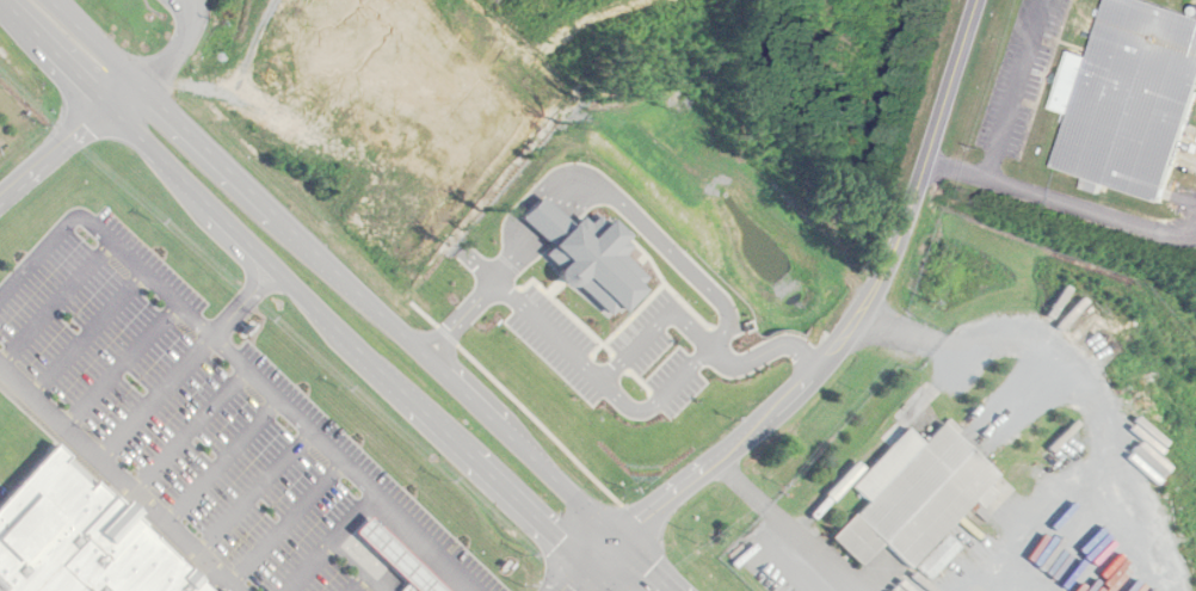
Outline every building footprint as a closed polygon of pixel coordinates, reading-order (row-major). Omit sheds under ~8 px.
[(1136,0),(1110,0),(1093,59),(1068,52),(1052,110),(1071,116),(1055,170),(1086,178),(1083,189),(1098,194),(1100,186),(1166,205),(1195,97),(1195,17),(1136,0)] [(631,278),(622,288),(624,291),(606,313),(602,309),(597,314),(563,287),(557,288),(551,285),(547,282),(545,277),(544,271),(547,269),(531,254),(537,250),(534,246),(537,244),(508,217),(530,195),(559,221),(566,214),(573,221),(581,214),(586,218),(588,216),(610,236),(606,240),(615,247),(606,256),(631,278)] [(998,476),(942,424),(924,444),(907,428),(852,487),(867,501),(832,539),(862,567),(884,543),(924,579),(938,563),(927,553),(998,476)] [(0,492),(0,590),(200,590),(45,444),(0,492)] [(369,517),(353,534),(414,590),(448,590),(369,517)]
